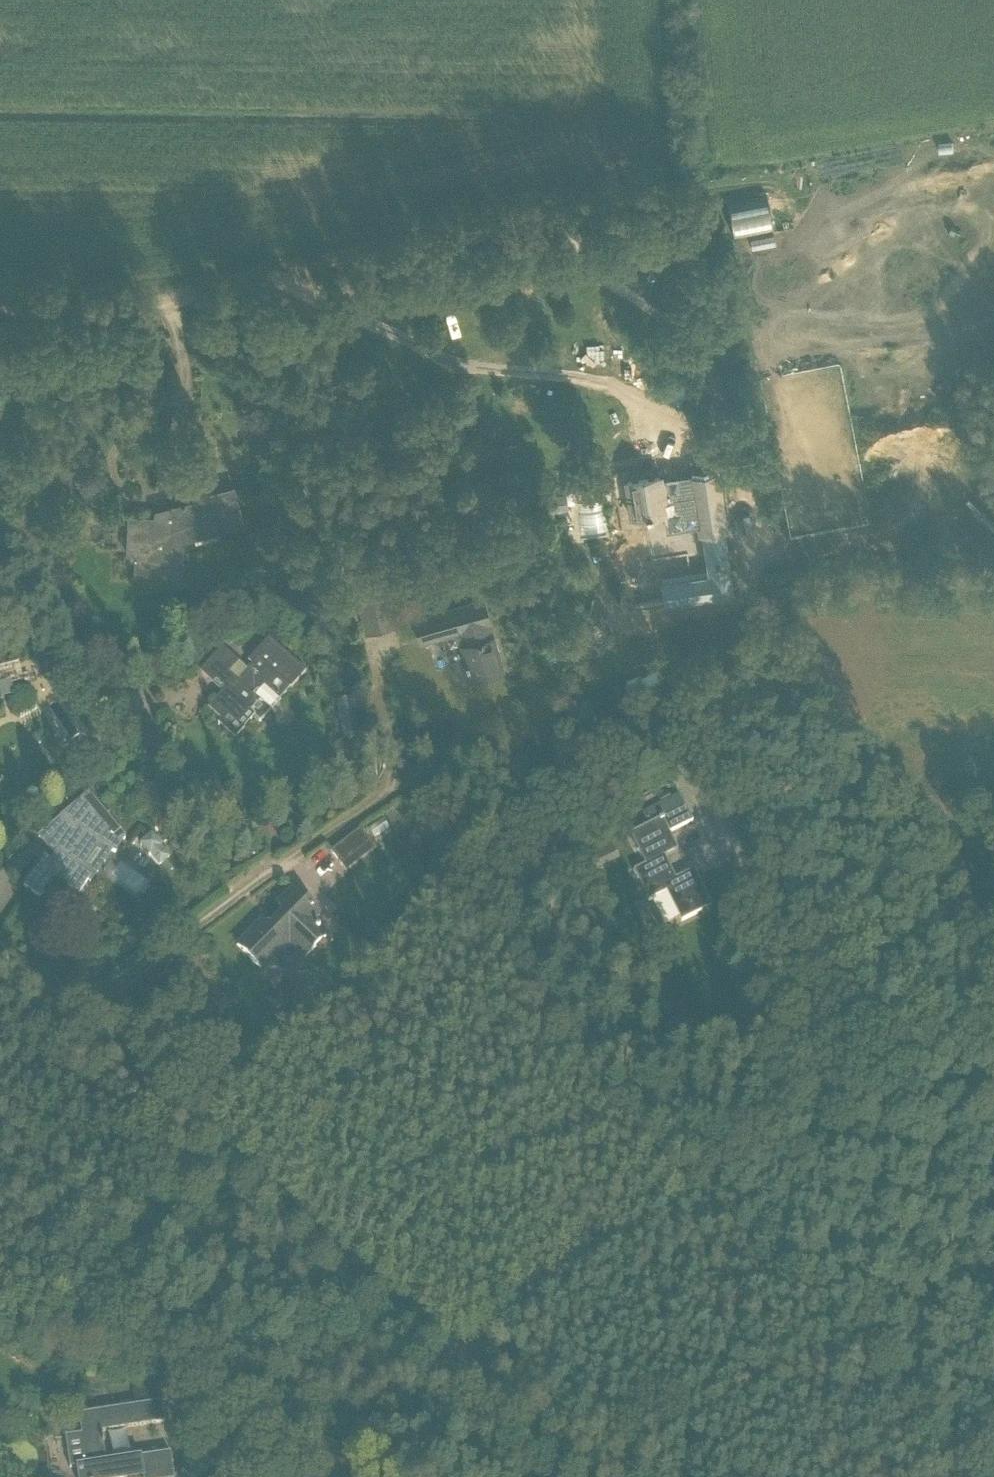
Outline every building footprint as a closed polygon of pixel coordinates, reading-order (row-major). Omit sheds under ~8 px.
[(766,198),(727,206),(733,239),(772,231),(766,198)] [(632,517),(665,512),(663,503),(695,498),(701,534),(724,530),(715,473),(660,481),(659,477),(626,482),(632,517)] [(129,559),(135,559),(135,570),(163,571),(163,574),(181,575),(182,540),(195,537),(193,531),(219,525),(221,532),(244,526),(234,487),(205,494),(207,499),(166,510),(165,519),(129,517),(129,532),(131,532),(129,559)] [(565,492),(545,496),(548,511),(568,508),(565,492)] [(578,493),(569,493),(568,538),(600,539),(601,507),(578,506),(578,493)] [(709,623),(726,614),(711,585),(695,594),(709,623)] [(434,613),(415,619),(420,637),(440,631),(441,636),(445,652),(462,647),(471,677),(501,669),(496,649),(493,638),(490,639),(485,623),(488,622),(481,599),(434,613)] [(226,690),(208,710),(222,722),(228,715),(238,724),(249,711),(260,721),(289,688),(290,689),(306,672),(268,639),(248,662),(252,666),(238,682),(227,673),(236,663),(221,650),(202,671),(213,681),(215,680),(226,690)] [(0,685),(0,698),(14,694),(10,682),(0,685)] [(26,883),(23,886),(35,894),(39,897),(48,884),(49,882),(53,876),(78,893),(89,877),(79,869),(98,842),(115,852),(125,837),(89,794),(87,796),(86,796),(61,817),(72,831),(54,856),(52,859),(51,858),(45,854),(39,863),(39,864),(38,864),(36,868),(26,883)] [(676,796),(644,812),(650,824),(647,825),(654,839),(669,832),(675,829),(693,820),(686,806),(682,808),(676,796)] [(647,825),(629,835),(644,865),(633,871),(648,901),(666,892),(681,922),(694,915),(712,906),(696,876),(678,885),(664,855),(677,849),(669,832),(654,839),(647,825)] [(330,851),(341,865),(345,871),(374,849),(359,830),(330,851)] [(140,845),(159,867),(169,858),(150,836),(140,845)] [(278,904),(285,911),(268,928),(261,921),(237,945),(261,968),(288,941),(304,957),(325,936),(312,922),(319,915),(292,889),(278,904)] [(370,922),(361,932),(365,936),(371,941),(380,931),(376,927),(370,922)] [(76,1466),(76,1468),(78,1476),(126,1476),(126,1475),(143,1473),(141,1457),(141,1456),(106,1461),(101,1431),(164,1422),(161,1402),(78,1414),(86,1465),(76,1466)] [(141,1456),(141,1457),(143,1473),(144,1476),(173,1476),(171,1460),(170,1452),(156,1454),(141,1456)]
